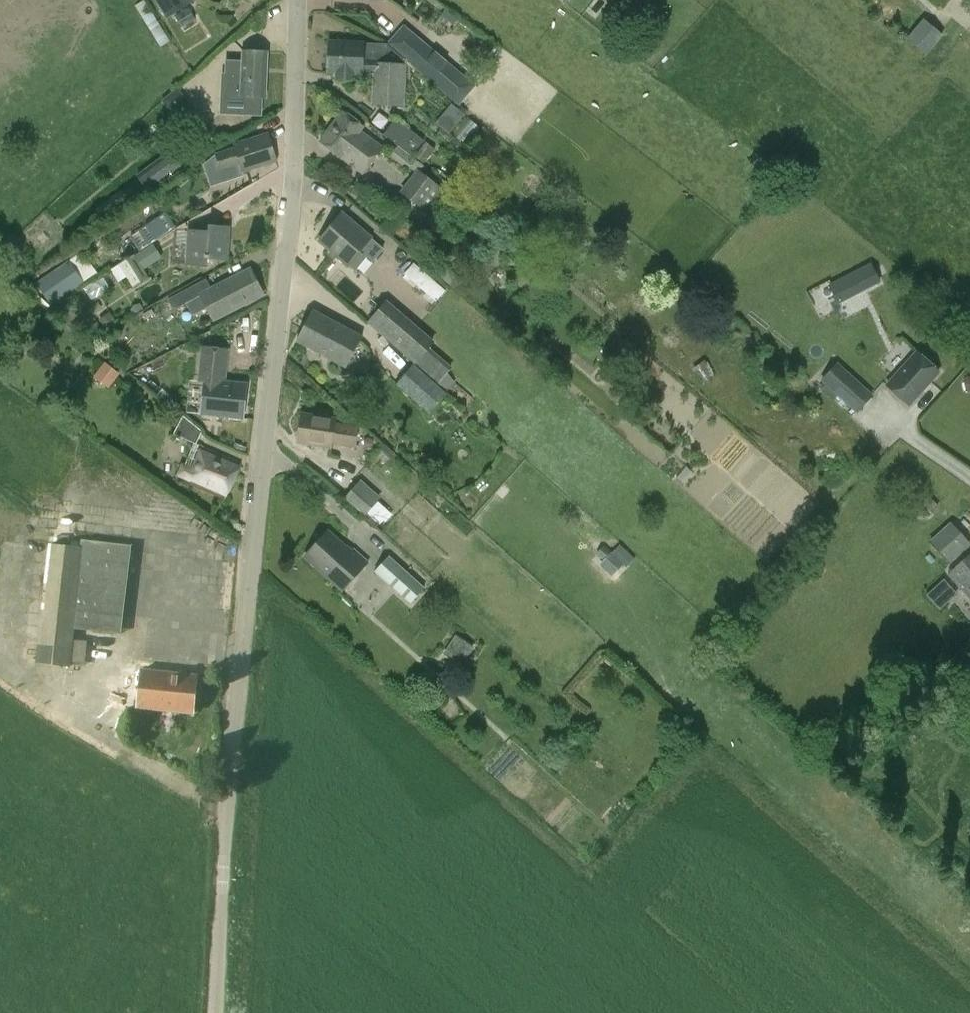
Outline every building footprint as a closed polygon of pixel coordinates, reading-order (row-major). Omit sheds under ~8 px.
[(187,5),(185,0),(155,0),(165,17),(187,5)] [(440,15),(453,25),(458,19),(445,9),(440,15)] [(923,19),(906,39),(927,56),(944,36),(923,19)] [(405,26),(390,45),(406,57),(406,62),(459,105),(476,83),(438,52),(405,26)] [(406,57),(390,45),(364,44),(330,42),(328,73),(336,74),(336,79),(354,80),(354,74),(362,74),(374,75),(373,106),(404,107),(406,62),(406,57)] [(223,96),(241,97),(265,98),(267,53),(243,52),(242,64),(225,63),(223,96)] [(451,132),(464,111),(450,102),(437,123),(451,132)] [(363,175),(383,148),(360,131),(363,127),(343,112),(320,142),(342,158),(363,175)] [(385,136),(397,145),(411,157),(425,140),(398,119),(385,136)] [(453,121),(455,135),(468,133),(466,119),(453,121)] [(268,134),(234,145),(213,152),(222,179),(243,172),(277,161),(268,134)] [(150,192),(183,167),(170,151),(137,175),(150,192)] [(427,213),(445,191),(417,170),(400,192),(427,213)] [(371,238),(356,226),(342,214),(319,241),(334,253),(348,265),(360,252),(373,262),(384,249),(371,238)] [(166,217),(151,228),(158,238),(173,228),(166,217)] [(226,259),(228,228),(209,227),(209,232),(190,231),(188,263),(207,264),(208,258),(226,259)] [(140,241),(145,248),(154,242),(148,235),(140,241)] [(187,239),(177,239),(177,260),(186,260),(187,239)] [(119,265),(111,270),(119,282),(126,277),(133,287),(133,288),(149,277),(135,255),(119,265)] [(41,267),(35,260),(24,268),(30,276),(41,267)] [(36,285),(50,305),(83,282),(69,262),(36,285)] [(436,301),(447,287),(413,262),(402,276),(436,301)] [(833,296),(861,282),(863,286),(878,278),(875,274),(870,264),(828,286),(833,296)] [(173,310),(201,295),(201,296),(214,319),(263,294),(251,270),(212,290),(205,278),(167,299),(173,310)] [(368,320),(412,361),(444,390),(448,393),(459,381),(448,370),(452,367),(429,346),(433,341),(387,300),(368,320)] [(326,318),(313,311),(297,341),(346,367),(362,337),(334,322),(336,320),(328,315),(326,318)] [(243,418),(247,384),(226,382),(229,351),(201,348),(198,382),(206,383),(203,414),(243,418)] [(916,350),(885,384),(909,407),(941,372),(916,350)] [(715,374),(703,358),(690,367),(702,384),(715,374)] [(823,377),(837,389),(860,409),(875,393),(837,360),(823,377)] [(444,390),(412,361),(396,379),(428,408),(444,390)] [(119,377),(105,366),(95,378),(110,389),(119,377)] [(356,449),(358,429),(359,427),(335,422),(336,419),(302,414),(297,443),(331,448),(332,445),(356,449)] [(172,434),(193,443),(199,429),(183,416),(172,434)] [(376,454),(386,463),(394,454),(384,445),(376,454)] [(176,476),(188,481),(187,483),(226,500),(241,463),(203,447),(194,467),(182,462),(176,476)] [(361,479),(345,497),(365,516),(381,497),(361,479)] [(911,503),(927,519),(939,506),(924,491),(925,490),(922,487),(921,488),(916,483),(906,493),(910,497),(907,500),(911,504),(911,503)] [(929,541),(950,564),(969,546),(969,542),(951,521),(929,541)] [(351,553),(328,532),(306,557),(342,590),(368,561),(355,549),(351,553)] [(122,634),(132,546),(82,540),(81,547),(49,544),(35,663),(71,667),(85,669),(88,641),(74,640),(75,629),(122,634)] [(599,564),(612,576),(624,563),(612,551),(611,552),(604,545),(596,554),(603,560),(599,564)] [(948,574),(969,598),(969,554),(948,574)] [(411,603),(424,589),(388,555),(375,570),(411,603)] [(461,664),(473,645),(457,635),(445,654),(461,664)] [(198,676),(142,670),(138,708),(194,714),(198,676)]
